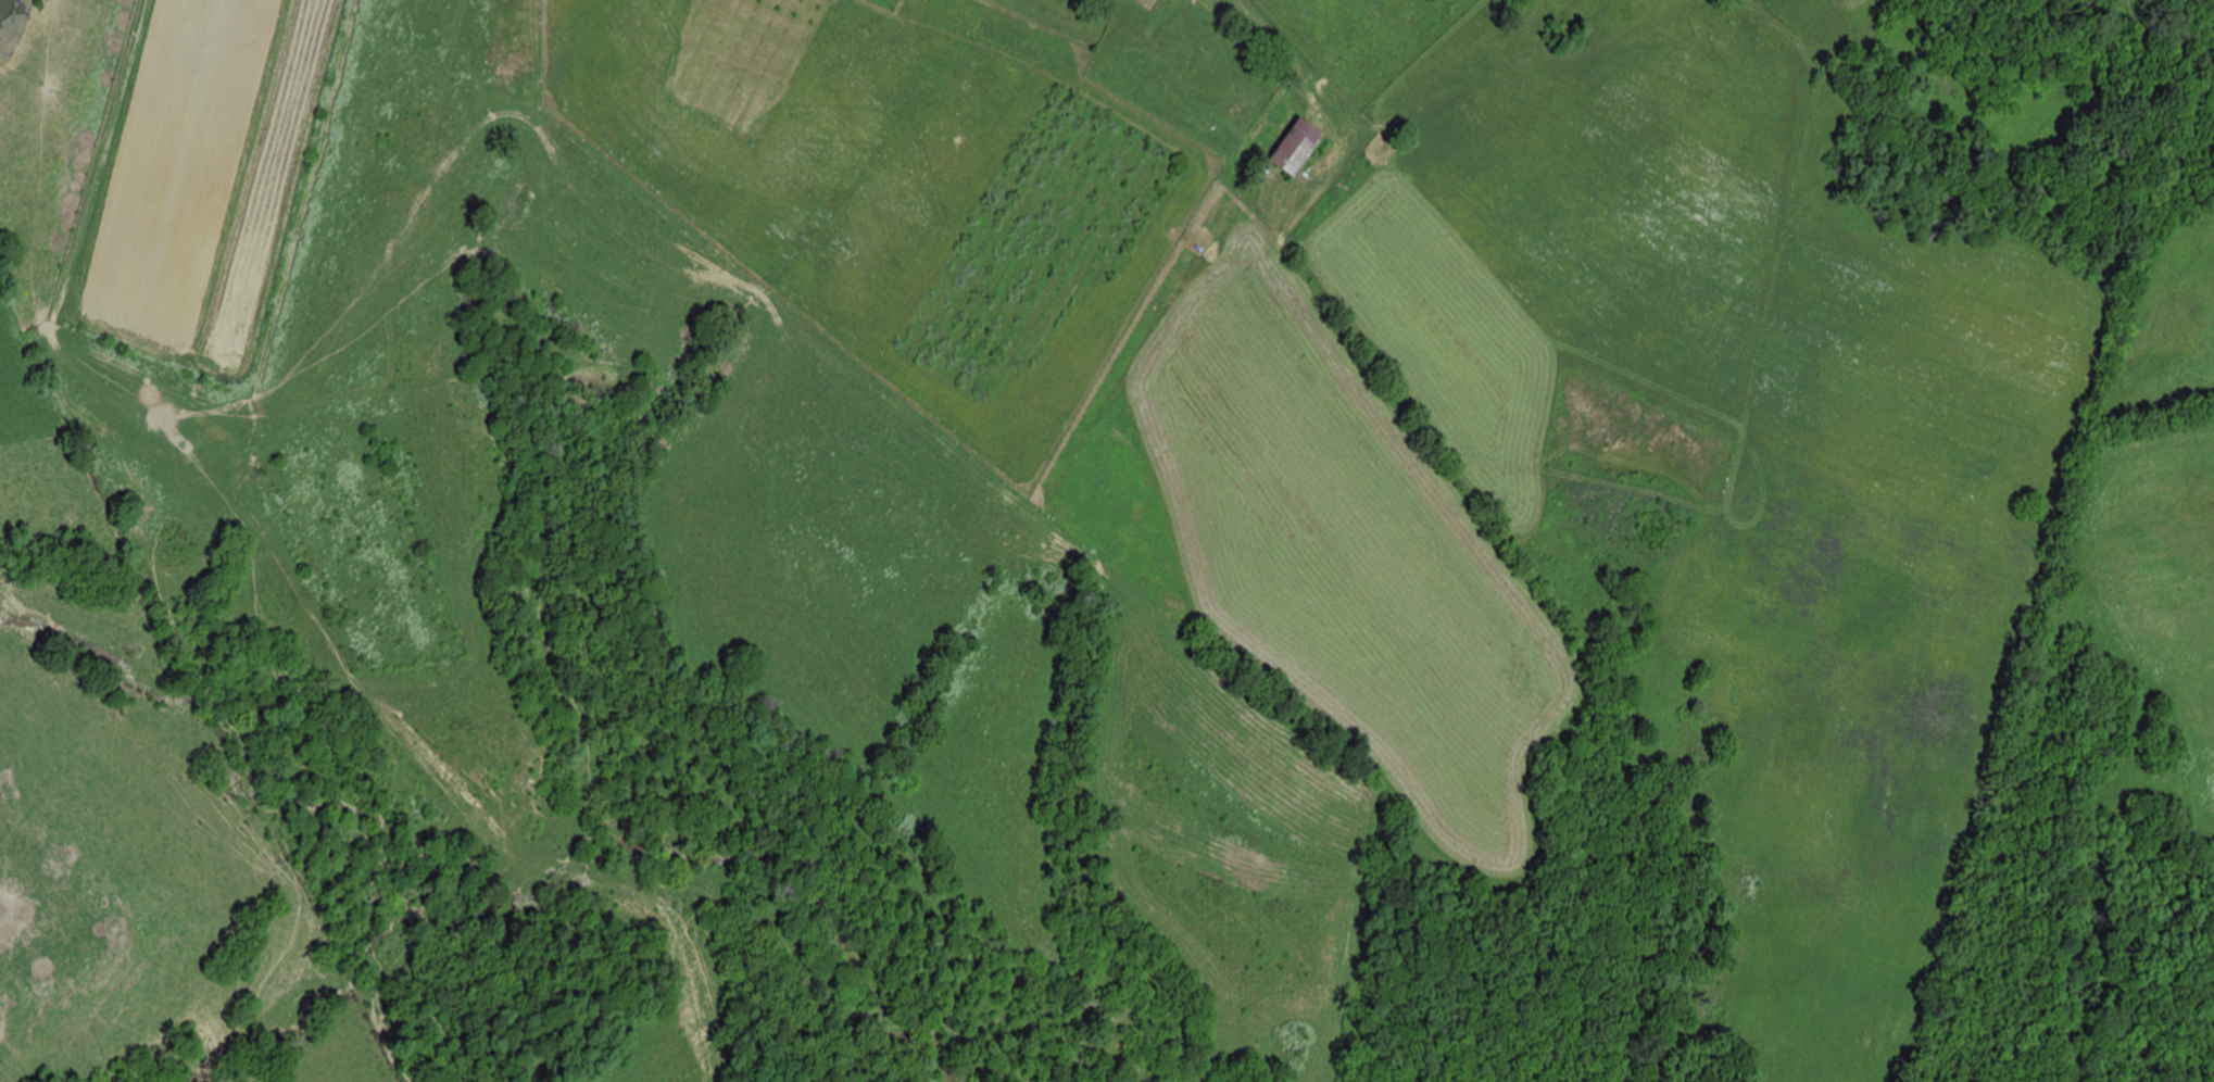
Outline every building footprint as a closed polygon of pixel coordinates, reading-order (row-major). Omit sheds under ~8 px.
[(1295,178),(1325,134),(1301,117),(1271,161),(1295,178)]
